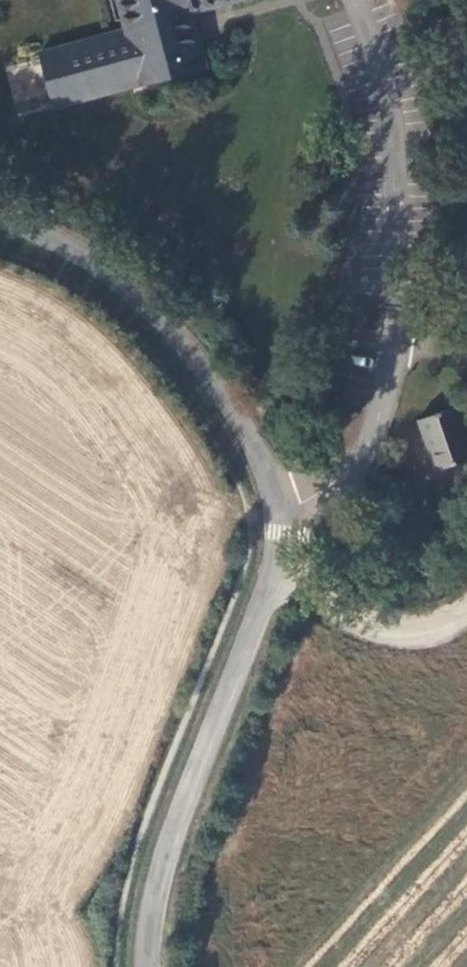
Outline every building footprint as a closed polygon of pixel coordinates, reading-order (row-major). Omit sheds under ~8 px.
[(120,45),(35,70),(50,122),(135,98),(136,103),(201,83),(184,28),(279,0),(106,0),(120,45)] [(458,405),(418,419),(434,468),(466,458),(466,433),(458,405)]
